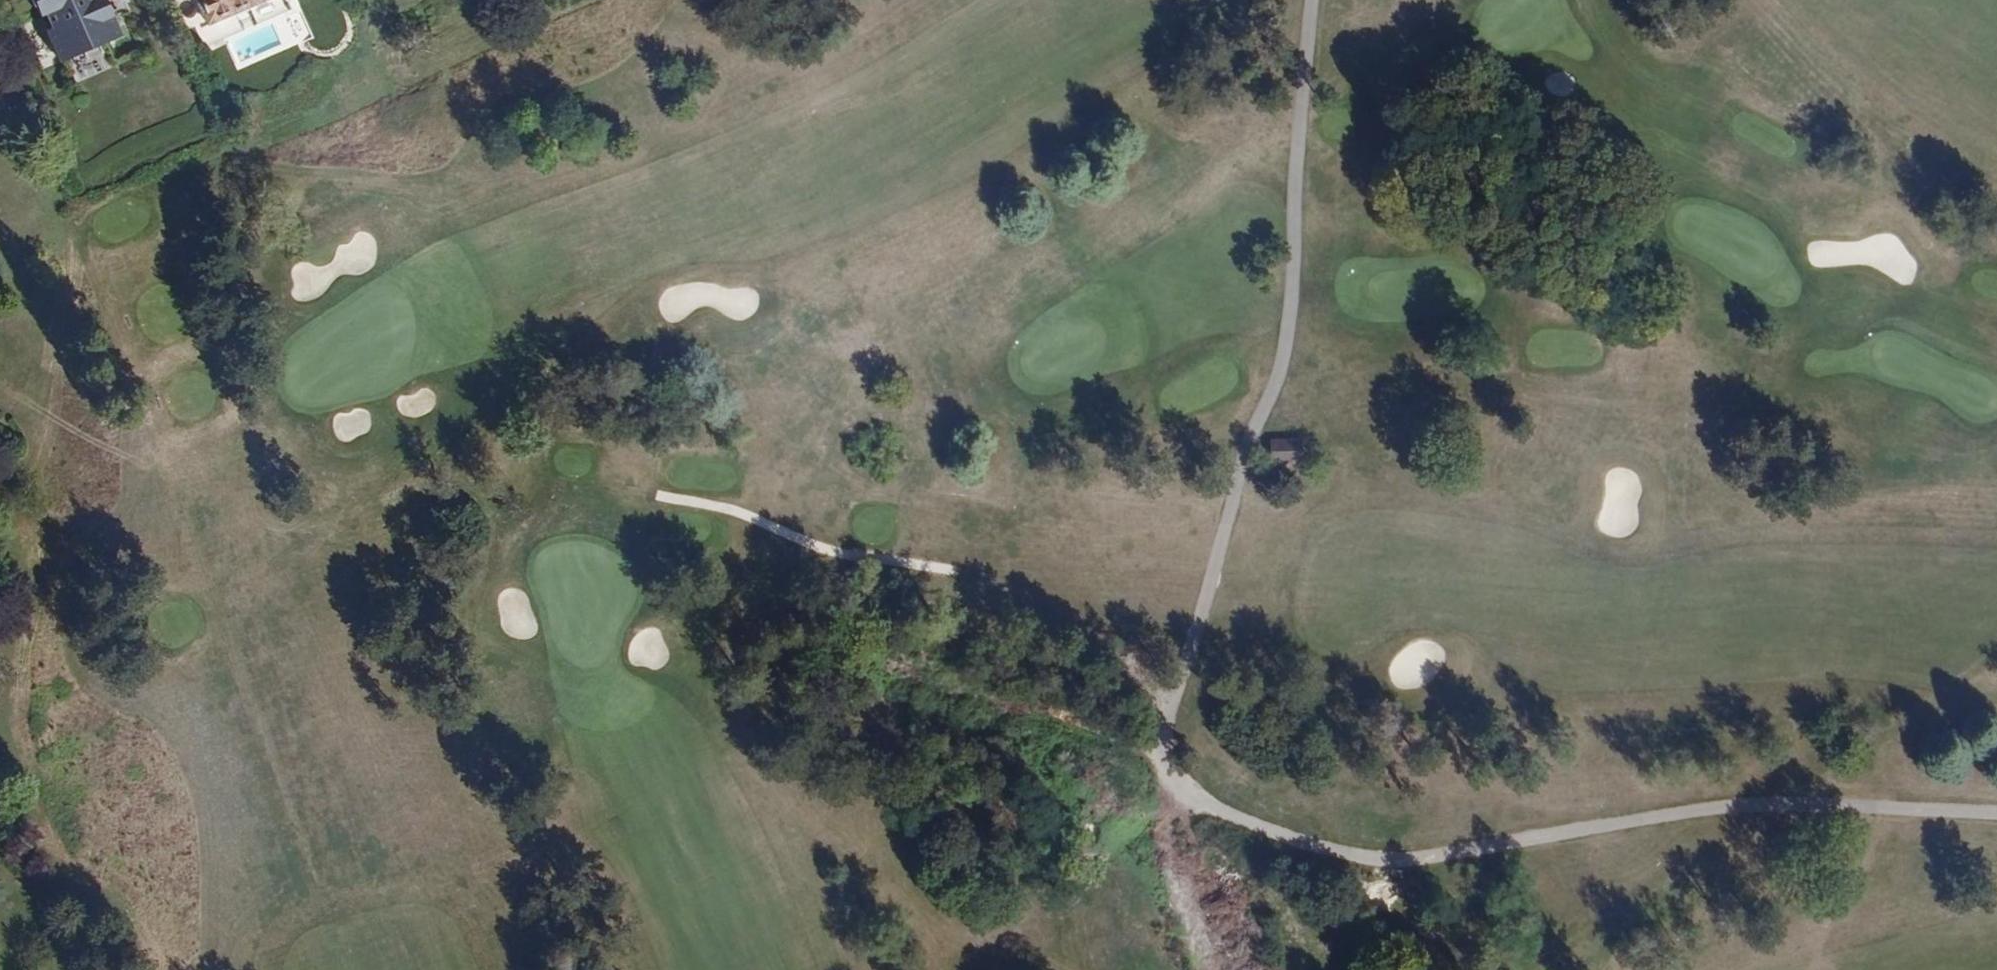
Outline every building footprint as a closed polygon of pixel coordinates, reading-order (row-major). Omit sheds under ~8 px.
[(64,67),(124,40),(106,0),(34,0),(64,67)] [(209,26),(268,0),(198,0),(209,26)]
